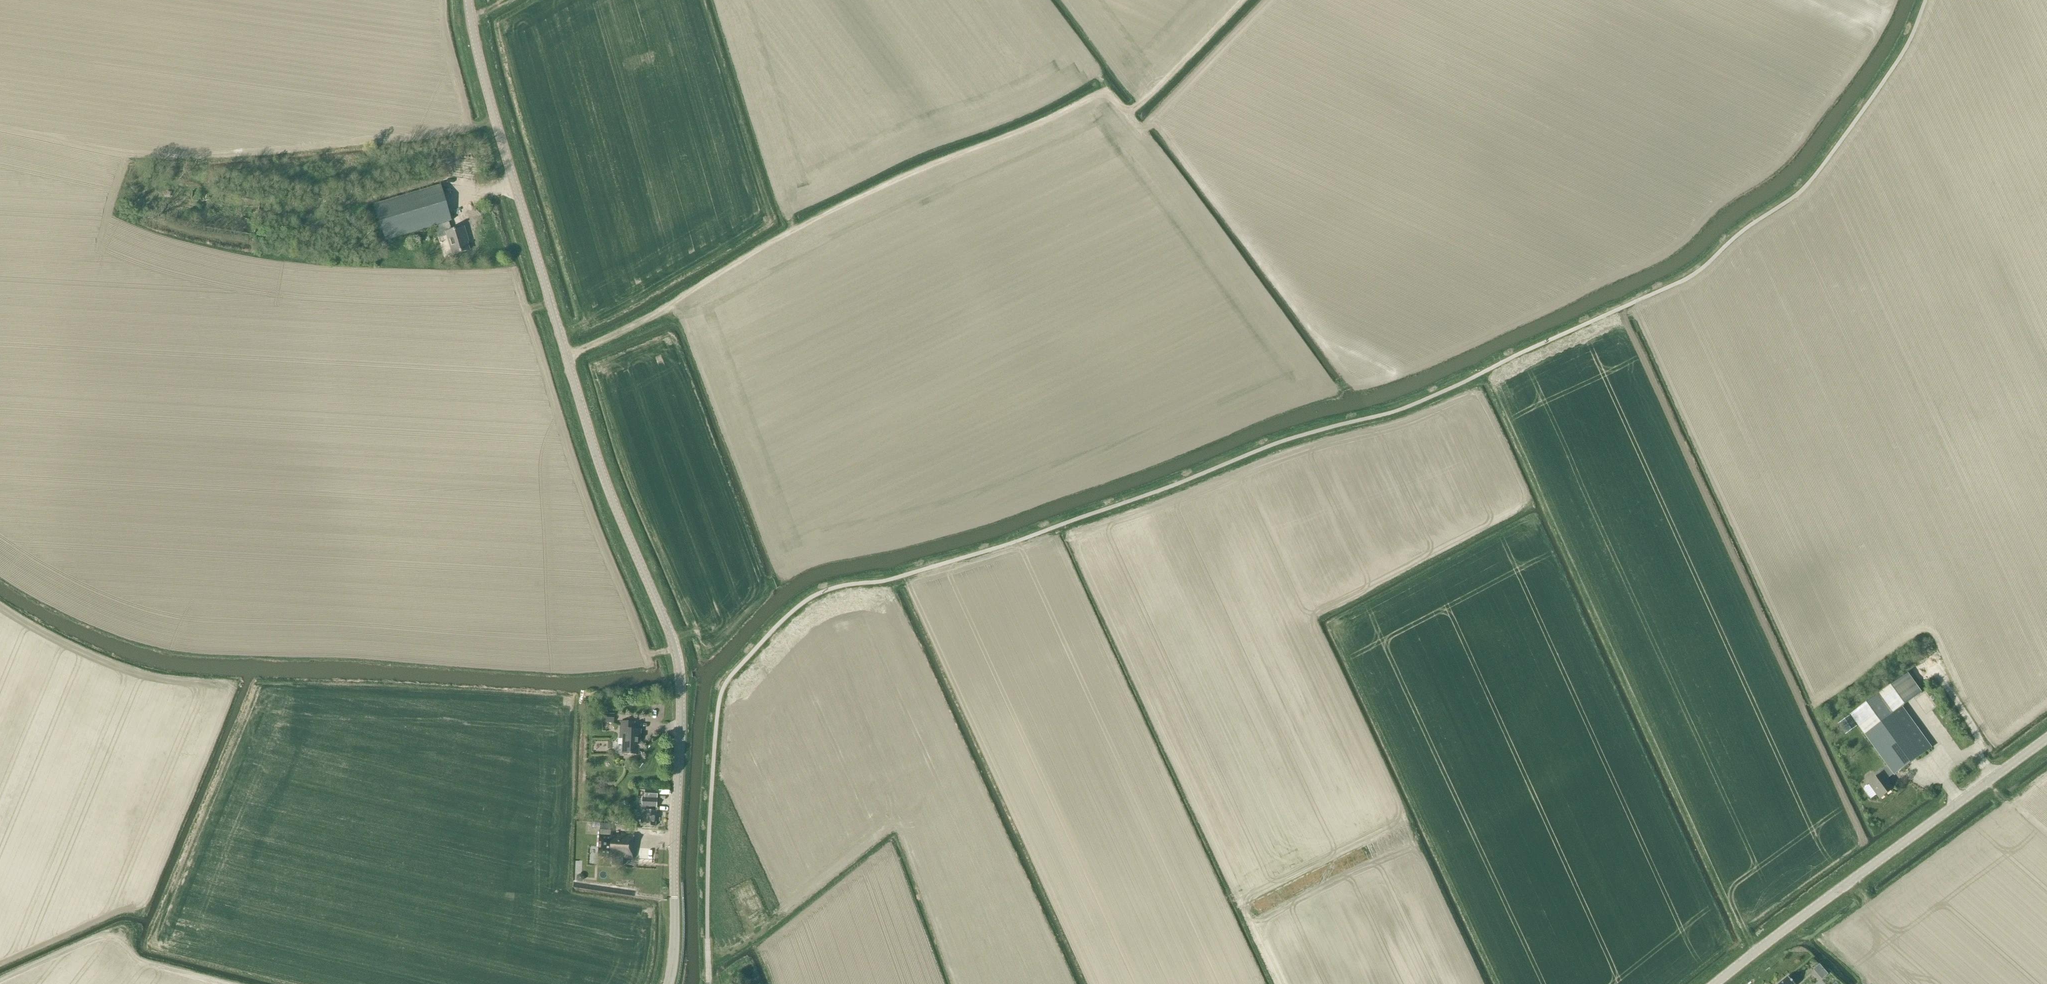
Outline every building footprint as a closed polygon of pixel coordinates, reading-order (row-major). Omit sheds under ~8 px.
[(447,236),(453,255),(469,250),(465,237),(467,236),(464,227),(451,231),(448,221),(451,221),(441,186),(375,205),(385,240),(435,225),(438,238),(447,236)] [(1938,650),(1929,656),(1931,659),(1940,653),(1938,650)] [(1907,674),(1850,715),(1887,766),(1875,774),(1877,777),(1868,784),(1879,799),(1892,790),(1884,780),(1893,774),(1894,775),(1931,748),(1902,707),(1921,693),(1907,674)] [(603,714),(602,723),(614,723),(615,714),(603,714)] [(623,738),(622,754),(638,755),(639,739),(640,739),(641,730),(634,730),(634,722),(621,722),(620,738),(623,738)] [(641,809),(641,826),(656,826),(657,798),(658,790),(645,790),(645,798),(643,798),(642,809),(641,809)] [(611,831),(600,830),(598,856),(612,857),(611,866),(622,867),(623,859),(632,860),(634,834),(611,833),(611,831)] [(1820,964),(1813,970),(1817,974),(1823,968),(1820,964)]
